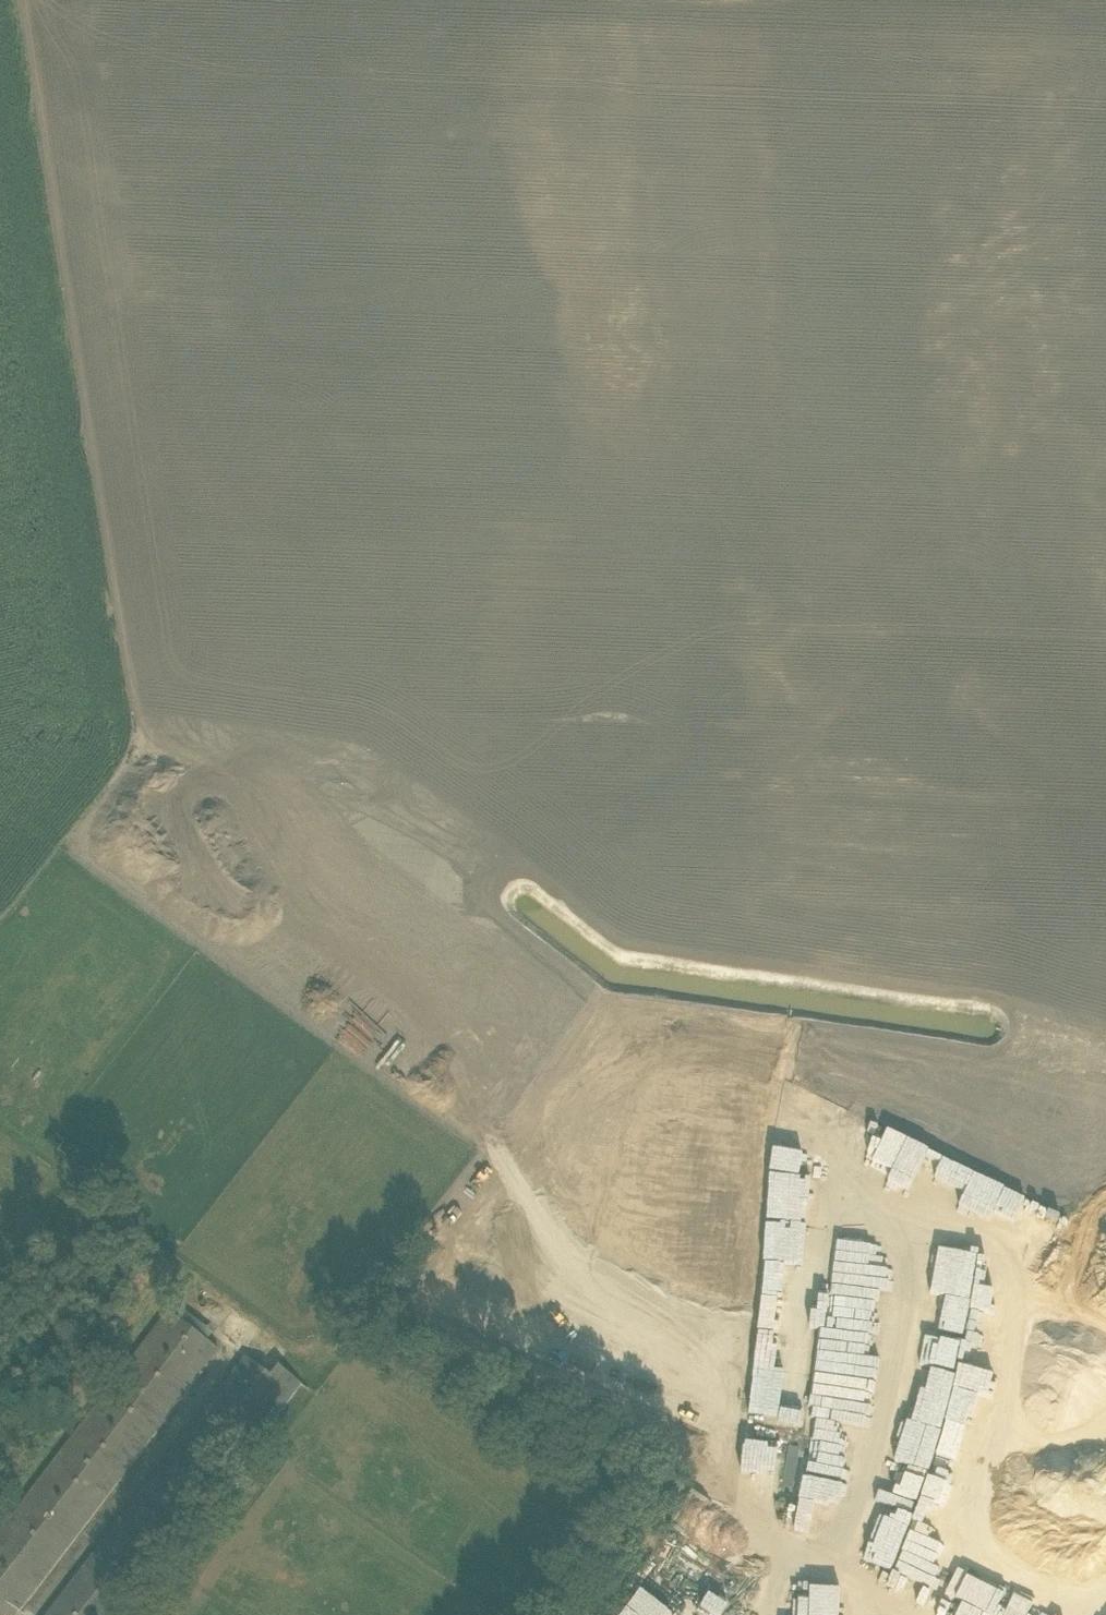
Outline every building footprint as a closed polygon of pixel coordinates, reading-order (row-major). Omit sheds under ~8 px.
[(960,1186),(995,1202),(1001,1189),(966,1173),(960,1186)] [(763,1182),(750,1412),(772,1413),(779,1297),(769,1296),(771,1261),(787,1262),(792,1183),(763,1182)] [(170,1313),(167,1311),(0,1531),(0,1614),(17,1614),(219,1350),(170,1313)] [(278,1365),(270,1376),(244,1356),(46,1614),(115,1614),(296,1379),(278,1365)]
